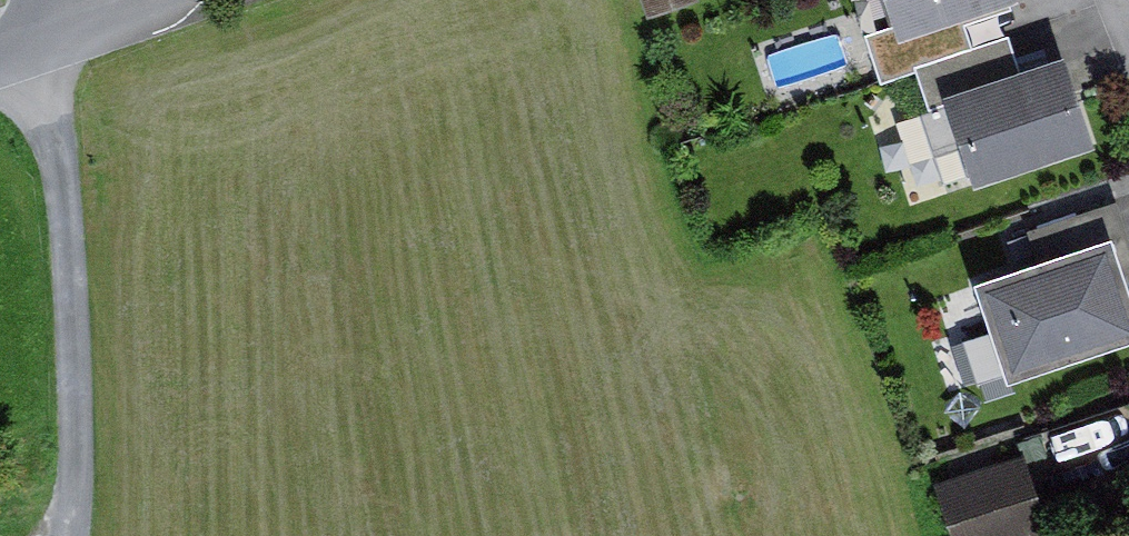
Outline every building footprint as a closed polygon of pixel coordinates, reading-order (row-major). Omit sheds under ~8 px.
[(641,13),(682,0),(637,0),(641,13)] [(884,29),(954,7),(973,0),(874,0),(884,29)] [(884,29),(860,37),(873,76),(913,65),(967,46),(961,28),(954,7),(884,29)] [(967,46),(913,65),(927,104),(947,98),(1019,74),(1012,54),(1004,33),(967,46)] [(1084,137),(1058,61),(1019,74),(947,98),(972,174),(1084,137)] [(1112,230),(977,278),(1014,382),(1128,341),(1128,276),(1112,230)] [(935,484),(953,535),(1037,535),(1053,530),(1026,453),(935,484)]
